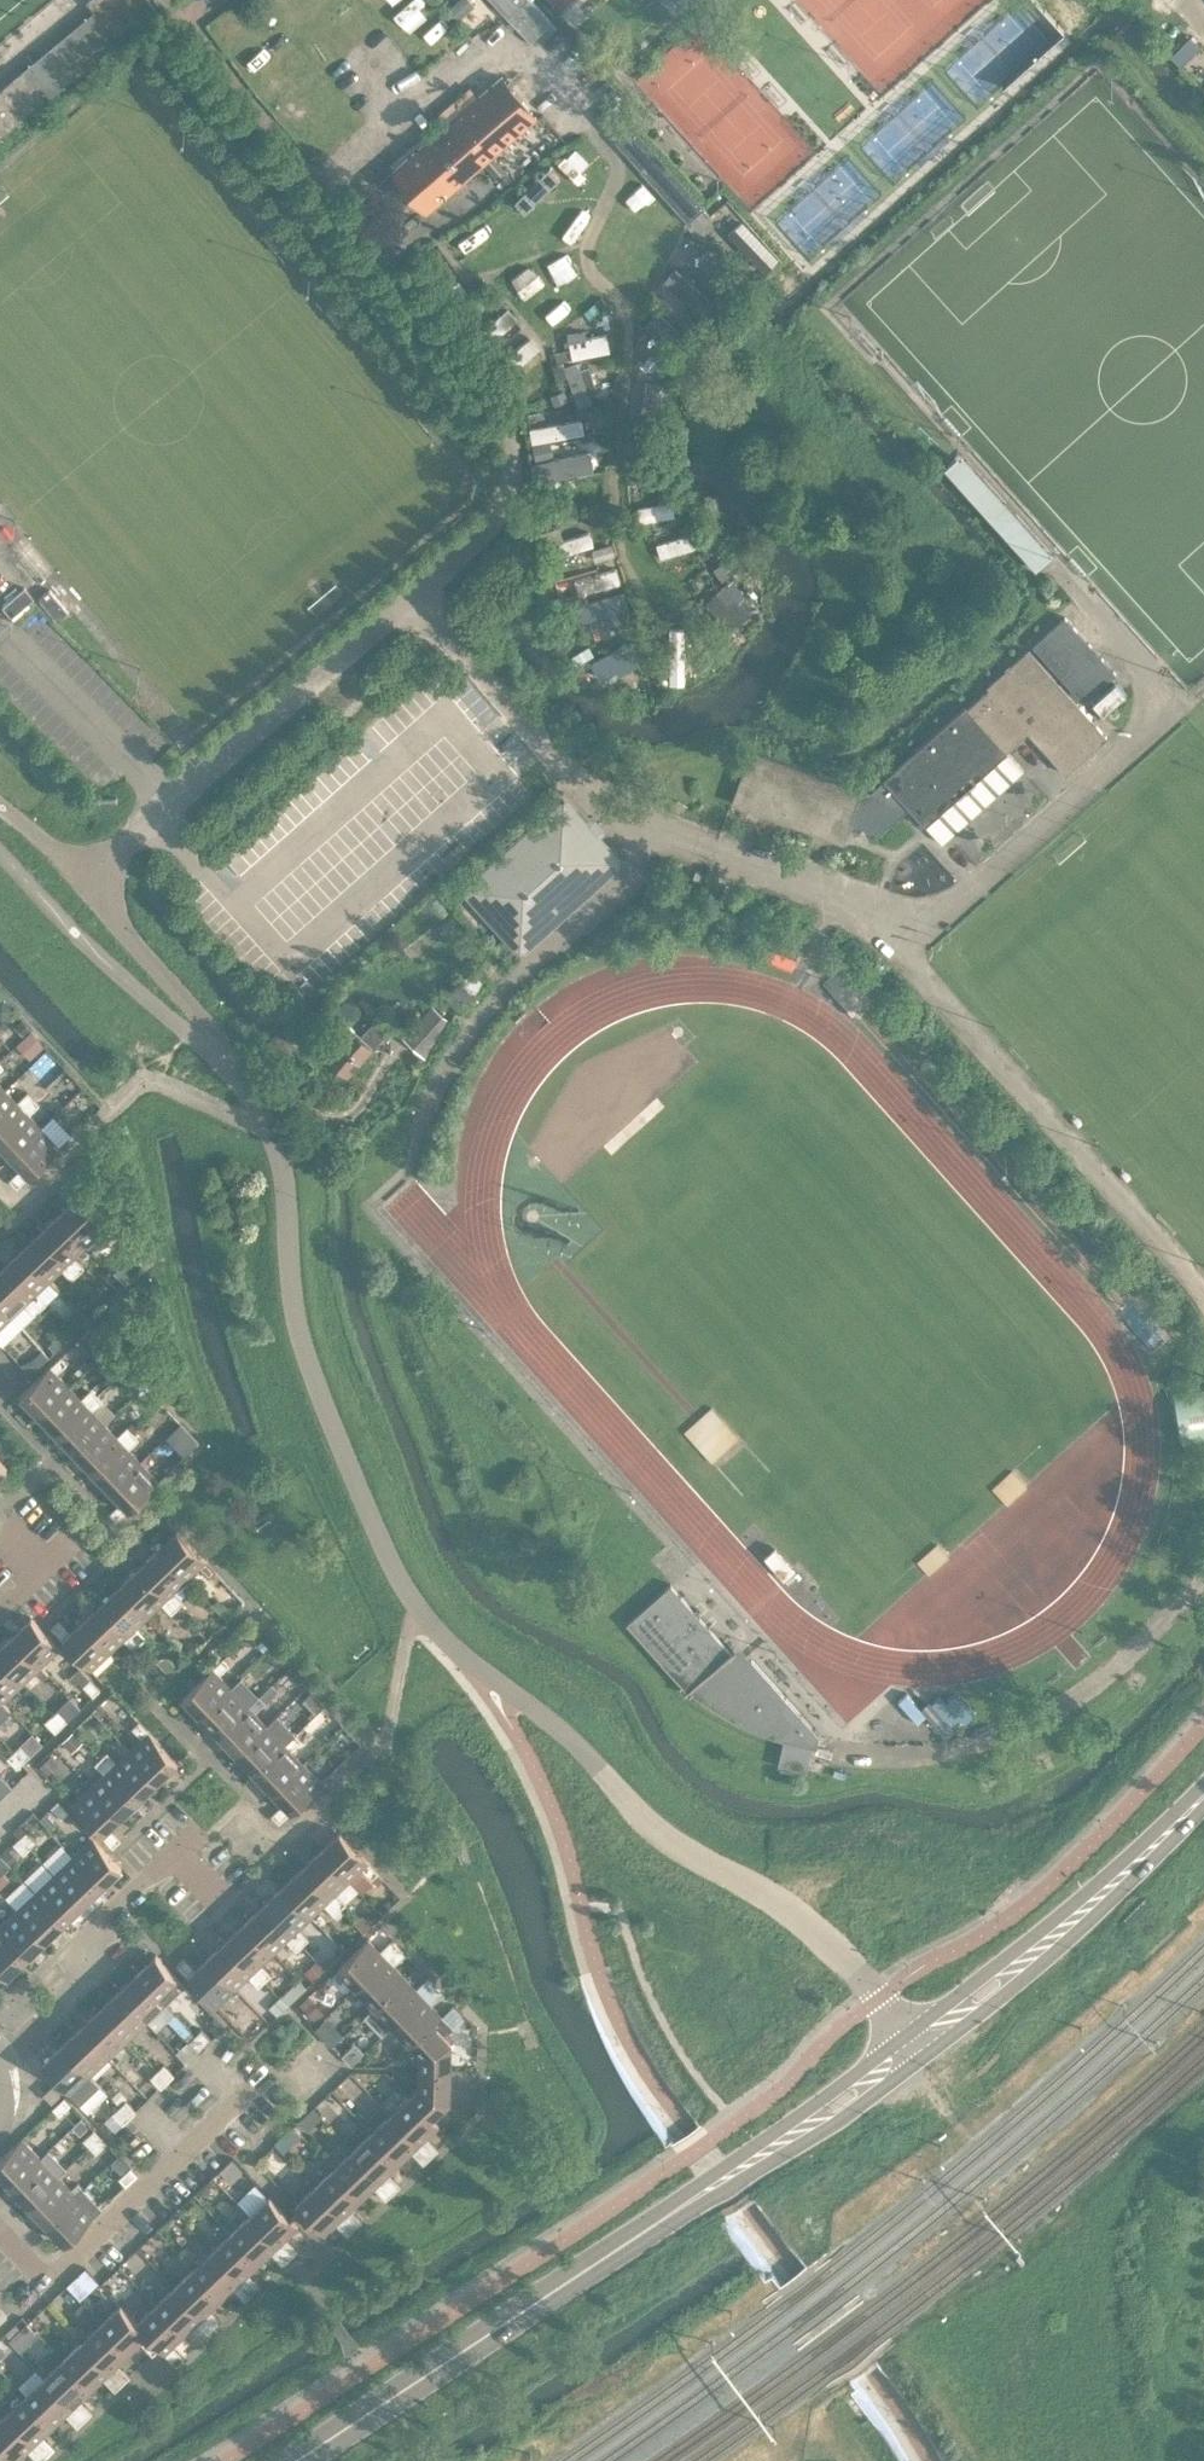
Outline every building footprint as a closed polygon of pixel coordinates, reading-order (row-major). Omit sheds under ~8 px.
[(150,2),(148,0),(86,0),(95,11),(0,90),(0,136),(46,98),(46,99),(47,98),(46,97),(76,73),(155,8),(150,2)] [(530,41),(539,32),(545,38),(556,27),(549,20),(550,19),(532,0),(491,0),(530,41)] [(1198,46),(1190,37),(1171,56),(1180,65),(1198,46)] [(22,65),(7,46),(0,52),(0,83),(22,65)] [(261,47),(246,61),(261,77),(276,63),(261,47)] [(267,81),(277,98),(289,90),(279,73),(267,81)] [(501,75),(392,170),(427,210),(536,116),(501,75)] [(576,358),(612,346),(606,329),(590,335),(587,327),(568,333),(576,358)] [(534,441),(587,430),(584,415),(531,426),(534,441)] [(554,471),(594,471),(594,451),(554,452),(554,471)] [(592,531),(565,537),(568,549),(594,543),(592,531)] [(589,576),(611,571),(606,549),(585,554),(589,576)] [(709,598),(731,621),(751,601),(729,579),(709,598)] [(2,605),(11,616),(33,597),(24,586),(2,605)] [(1115,672),(1064,616),(1031,645),(1082,702),(1115,672)] [(612,680),(642,659),(627,638),(597,658),(612,680)] [(684,683),(687,646),(672,645),(670,682),(684,683)] [(1027,731),(1065,773),(1106,736),(1027,648),(986,685),(988,687),(966,707),(964,705),(884,779),(883,779),(868,792),(854,787),(754,750),(750,749),(731,801),(842,841),(849,822),(879,833),(908,807),(926,826),(927,825),(926,824),(1006,752),(1006,751),(1027,731)] [(1102,711),(1124,691),(1116,683),(1094,703),(1102,711)] [(464,888),(520,950),(618,861),(563,799),(464,888)] [(695,869),(692,876),(699,879),(702,872),(695,869)] [(495,967),(488,960),(481,967),(488,974),(495,967)] [(459,1008),(474,995),(460,980),(445,993),(459,1008)] [(13,1008),(3,998),(0,1001),(0,1017),(2,1019),(13,1008)] [(403,1036),(413,1045),(431,1025),(421,1016),(403,1036)] [(372,1046),(385,1032),(374,1021),(361,1036),(347,1024),(339,1017),(326,1031),(336,1040),(324,1054),(347,1075),(372,1046)] [(15,1024),(24,1033),(31,1027),(22,1018),(15,1024)] [(34,1056),(45,1046),(31,1031),(20,1041),(34,1056)] [(33,1097),(39,1104),(51,1092),(45,1086),(33,1097)] [(16,1101),(4,1089),(0,1093),(0,1129),(33,1097),(27,1091),(16,1101)] [(10,1155),(40,1126),(28,1114),(39,1104),(33,1097),(0,1129),(0,1144),(10,1155)] [(40,1126),(10,1155),(21,1166),(9,1178),(16,1186),(59,1146),(40,1126)] [(77,1195),(57,1214),(86,1244),(99,1232),(109,1242),(116,1236),(77,1195)] [(74,1256),(86,1244),(57,1214),(39,1232),(77,1272),(84,1266),(74,1256)] [(71,1278),(77,1272),(39,1232),(20,1250),(48,1280),(61,1268),(71,1278)] [(20,1250),(1,1268),(40,1308),(46,1302),(36,1292),(48,1280),(20,1250)] [(11,1316),(23,1304),(33,1314),(40,1308),(1,1268),(0,1268),(0,1305),(11,1316)] [(46,1303),(41,1309),(45,1313),(51,1308),(46,1303)] [(11,1316),(0,1305),(0,1326),(11,1316)] [(71,1323),(77,1329),(86,1321),(80,1314),(71,1323)] [(79,1338),(88,1347),(99,1337),(90,1327),(79,1338)] [(59,1334),(47,1344),(54,1352),(66,1341),(59,1334)] [(48,1357),(42,1350),(33,1358),(40,1365),(48,1357)] [(19,1394),(38,1414),(68,1385),(56,1372),(66,1362),(60,1355),(19,1394)] [(127,1387),(134,1394),(143,1386),(136,1378),(127,1387)] [(80,1398),(68,1385),(38,1414),(56,1433),(96,1394),(90,1388),(80,1398)] [(102,1400),(96,1394),(56,1433),(74,1451),(104,1423),(92,1410),(102,1400)] [(131,1421),(126,1425),(132,1432),(137,1428),(131,1421)] [(168,1434),(187,1453),(199,1442),(180,1422),(168,1434)] [(126,1425),(116,1435),(104,1423),(74,1451),(92,1470),(132,1432),(126,1425)] [(138,1438),(132,1432),(92,1470),(110,1489),(140,1461),(128,1448),(138,1438)] [(158,1480),(140,1461),(110,1489),(120,1501),(108,1512),(116,1520),(158,1480)] [(176,1529),(157,1548),(186,1578),(198,1566),(208,1576),(215,1570),(176,1529)] [(173,1590),(186,1578),(157,1548),(138,1566),(177,1606),(183,1600),(173,1590)] [(161,1602),(171,1612),(177,1606),(138,1566),(119,1584),(148,1614),(161,1602)] [(769,1734),(782,1738),(790,1740),(799,1742),(807,1744),(817,1746),(817,1744),(816,1744),(818,1734),(800,1714),(751,1659),(735,1673),(722,1659),(731,1651),(730,1650),(729,1651),(670,1584),(671,1584),(670,1583),(625,1622),(626,1624),(627,1623),(686,1689),(685,1691),(686,1692),(689,1689),(693,1693),(704,1701),(710,1705),(719,1710),(724,1714),(734,1719),(746,1725),(759,1730),(769,1734)] [(135,1626),(148,1614),(119,1584),(100,1602),(139,1642),(145,1636),(135,1626)] [(100,1602),(81,1620),(110,1650),(123,1638),(133,1648),(139,1642),(100,1602)] [(59,1646),(31,1616),(11,1635),(40,1665),(59,1646)] [(50,1626),(91,1668),(110,1650),(81,1620),(70,1631),(58,1618),(50,1626)] [(40,1665),(11,1635),(0,1645),(0,1661),(21,1683),(34,1670),(42,1678),(47,1673),(40,1665)] [(268,1645),(261,1638),(256,1643),(262,1650),(268,1645)] [(188,1655),(197,1646),(192,1641),(185,1641),(180,1647),(188,1655)] [(275,1668),(282,1661),(271,1649),(264,1655),(275,1668)] [(156,1660),(169,1674),(178,1666),(168,1656),(160,1656),(156,1660)] [(200,1715),(230,1686),(218,1673),(229,1663),(222,1657),(182,1695),(200,1715)] [(2,1701),(21,1683),(0,1661),(0,1698),(2,1701)] [(77,1679),(84,1672),(78,1666),(67,1676),(73,1683),(77,1679)] [(82,1684),(93,1695),(99,1688),(89,1677),(82,1684)] [(270,1684),(259,1695),(218,1734),(236,1753),(266,1724),(254,1711),(276,1691),(270,1684)] [(242,1699),(230,1686),(200,1715),(218,1734),(259,1695),(253,1689),(242,1699)] [(317,1711),(323,1704),(310,1691),(304,1697),(317,1711)] [(70,1696),(51,1714),(61,1725),(80,1707),(70,1696)] [(2,1701),(0,1698),(0,1716),(9,1708),(2,1701)] [(44,1720),(54,1731),(61,1725),(51,1714),(44,1720)] [(142,1737),(129,1749),(158,1779),(177,1761),(138,1720),(132,1726),(142,1737)] [(278,1737),(266,1724),(236,1753),(254,1772),(295,1733),(289,1727),(278,1737)] [(62,1738),(69,1746),(80,1736),(73,1728),(62,1738)] [(290,1749),(301,1739),(295,1733),(254,1772),(272,1791),(302,1762),(290,1749)] [(20,1744),(13,1750),(23,1761),(30,1754),(20,1744)] [(139,1797),(158,1779),(129,1749),(116,1761),(106,1751),(100,1757),(139,1797)] [(17,1767),(23,1761),(13,1750),(6,1756),(17,1767)] [(48,1772),(57,1763),(50,1755),(40,1764),(48,1772)] [(104,1773),(91,1785),(120,1815),(139,1797),(100,1757),(94,1763),(104,1773)] [(321,1781),(302,1762),(272,1791),(283,1802),(271,1814),(278,1822),(321,1781)] [(120,1838),(108,1826),(120,1815),(91,1785),(72,1804),(112,1846),(120,1838)] [(50,1806),(61,1817),(68,1810),(57,1799),(50,1806)] [(71,1815),(67,1811),(62,1816),(66,1820),(71,1815)] [(38,1818),(48,1827),(53,1822),(44,1812),(38,1818)] [(26,1830),(19,1836),(29,1847),(36,1840),(26,1830)] [(339,1831),(320,1849),(348,1879),(361,1867),(371,1878),(378,1871),(339,1831)] [(12,1842),(23,1853),(29,1847),(19,1836),(12,1842)] [(73,1855),(101,1885),(121,1866),(92,1836),(73,1855)] [(1,1854),(9,1863),(15,1857),(7,1848),(1,1854)] [(336,1891),(348,1879),(320,1849),(301,1867),(339,1908),(346,1902),(336,1891)] [(83,1903),(101,1885),(73,1855),(54,1873),(83,1903)] [(9,1866),(0,1857),(0,1875),(9,1866)] [(323,1903),(333,1914),(339,1908),(301,1867),(282,1885),(310,1915),(323,1903)] [(371,1878),(377,1884),(384,1877),(378,1871),(371,1878)] [(35,1891),(64,1921),(83,1903),(54,1873),(35,1891)] [(298,1927),(310,1915),(282,1885),(263,1903),(302,1944),(308,1938),(298,1927)] [(45,1939),(64,1921),(35,1891),(16,1909),(45,1939)] [(285,1939),(295,1950),(302,1944),(263,1903),(244,1921),(273,1951),(285,1939)] [(0,1924),(0,1929),(26,1957),(45,1939),(16,1909),(0,1924)] [(362,1932),(370,1924),(363,1917),(356,1925),(362,1932)] [(260,1963),(273,1951),(244,1921),(225,1939),(264,1980),(270,1974),(260,1963)] [(26,1957),(0,1929),(0,1968),(7,1975),(26,1957)] [(338,1966),(356,1986),(398,1945),(391,1938),(379,1950),(368,1937),(338,1966)] [(225,1939),(206,1957),(235,1987),(248,1975),(258,1986),(264,1980),(225,1939)] [(406,1953),(398,1945),(356,1986),(374,2005),(404,1976),(393,1964),(406,1953)] [(155,1953),(136,1972),(165,2002),(184,1984),(155,1953)] [(175,1963),(215,2006),(235,1987),(206,1957),(195,1968),(183,1956),(175,1963)] [(312,1978),(324,1967),(317,1960),(305,1971),(312,1978)] [(146,2020),(165,2002),(136,1972),(117,1990),(146,2020)] [(374,2005),(392,2024),(434,1983),(427,1976),(415,1987),(404,1976),(374,2005)] [(431,2022),(432,2023),(440,2014),(429,2002),(441,1991),(434,1983),(392,2024),(410,2043),(431,2022)] [(146,2020),(117,1990),(98,2008),(127,2038),(146,2020)] [(311,2002),(303,2010),(313,2021),(321,2013),(311,2002)] [(108,2056),(127,2038),(98,2008),(79,2026),(108,2056)] [(212,2029),(219,2022),(210,2013),(203,2020),(212,2029)] [(435,2026),(432,2023),(431,2022),(410,2043),(419,2052),(419,2069),(450,2070),(450,2040),(436,2025),(435,2026)] [(79,2026),(60,2044),(89,2074),(108,2056),(79,2026)] [(201,2027),(194,2033),(205,2044),(211,2038),(201,2027)] [(336,2028),(325,2038),(331,2044),(342,2034),(336,2028)] [(198,2051),(205,2044),(194,2033),(188,2040),(198,2051)] [(341,2055),(350,2064),(362,2052),(354,2043),(341,2055)] [(89,2074),(60,2044),(41,2063),(79,2102),(98,2084),(89,2074)] [(163,2063),(156,2069),(167,2080),(173,2074),(163,2063)] [(160,2087),(167,2080),(156,2069),(150,2076),(160,2087)] [(419,2069),(418,2086),(409,2095),(429,2117),(430,2116),(433,2113),(434,2114),(449,2100),(450,2070),(419,2069)] [(51,2101),(60,2093),(51,2084),(43,2092),(51,2101)] [(126,2096),(118,2088),(111,2096),(118,2104),(126,2096)] [(409,2095),(390,2113),(430,2156),(438,2148),(426,2136),(438,2125),(430,2116),(429,2117),(409,2095)] [(63,2096),(55,2105),(52,2107),(59,2114),(70,2103),(63,2096)] [(125,2099),(119,2105),(129,2116),(136,2110),(125,2099)] [(129,2116),(119,2105),(112,2112),(122,2122),(129,2116)] [(321,2116),(312,2107),(300,2119),(308,2128),(321,2116)] [(430,2156),(390,2113),(371,2131),(400,2161),(411,2150),(423,2163),(430,2156)] [(80,2133),(88,2125),(81,2117),(73,2125),(80,2133)] [(104,2119),(99,2124),(109,2134),(114,2130),(104,2119)] [(302,2134),(293,2125),(282,2136),(290,2144),(302,2134)] [(83,2139),(89,2145),(100,2135),(93,2128),(83,2139)] [(371,2131),(352,2149),(392,2192),(400,2184),(388,2172),(400,2161),(371,2131)] [(106,2142),(100,2135),(89,2145),(95,2152),(106,2142)] [(10,2185),(40,2156),(21,2137),(0,2157),(0,2174),(10,2185)] [(40,2156),(10,2185),(28,2204),(58,2175),(46,2162),(49,2159),(50,2160),(55,2154),(49,2148),(40,2156)] [(385,2199),(392,2192),(352,2149),(333,2167),(362,2197),(373,2186),(385,2199)] [(120,2171),(127,2164),(118,2154),(111,2161),(120,2171)] [(125,2184),(136,2174),(136,2173),(130,2166),(119,2177),(125,2184)] [(333,2167),(314,2185),(355,2228),(362,2220),(350,2208),(362,2197),(333,2167)] [(28,2204),(46,2222),(76,2194),(58,2175),(28,2204)] [(347,2235),(355,2228),(314,2185),(295,2204),(323,2234),(335,2222),(347,2235)] [(76,2194),(46,2222),(64,2242),(101,2207),(83,2187),(76,2194)] [(269,2195),(250,2214),(290,2256),(297,2249),(286,2237),(298,2225),(269,2195)] [(290,2256),(250,2214),(231,2232),(259,2262),(271,2251),(282,2263),(290,2256)] [(231,2232),(212,2250),(252,2292),(259,2285),(248,2273),(259,2262),(231,2232)] [(252,2292),(212,2250),(193,2268),(221,2298),(233,2287),(244,2299),(252,2292)] [(193,2268),(174,2286),(214,2328),(222,2321),(210,2309),(221,2298),(193,2268)] [(214,2328),(174,2286),(155,2304),(184,2334),(195,2323),(207,2335),(214,2328)] [(137,2321),(120,2303),(100,2322),(129,2352),(140,2341),(152,2354),(159,2347),(160,2346),(136,2322),(137,2321)] [(155,2304),(137,2321),(136,2322),(160,2346),(159,2347),(176,2365),(184,2357),(172,2345),(184,2334),(155,2304)] [(100,2322),(82,2340),(122,2382),(129,2375),(118,2363),(129,2352),(100,2322)] [(19,2328),(13,2334),(19,2341),(26,2335),(19,2328)] [(4,2334),(0,2337),(0,2347),(4,2351),(13,2343),(4,2334)] [(122,2382),(82,2340),(63,2358),(91,2388),(103,2377),(114,2390),(122,2382)] [(63,2358),(44,2376),(84,2418),(92,2411),(80,2399),(91,2388),(63,2358)] [(84,2418),(44,2376),(25,2394),(54,2424),(65,2413),(77,2425),(84,2418)] [(25,2394),(6,2412),(46,2454),(54,2447),(42,2435),(54,2424),(25,2394)] [(15,2460),(27,2449),(39,2460),(46,2454),(6,2412),(0,2418),(0,2445),(15,2460)]
